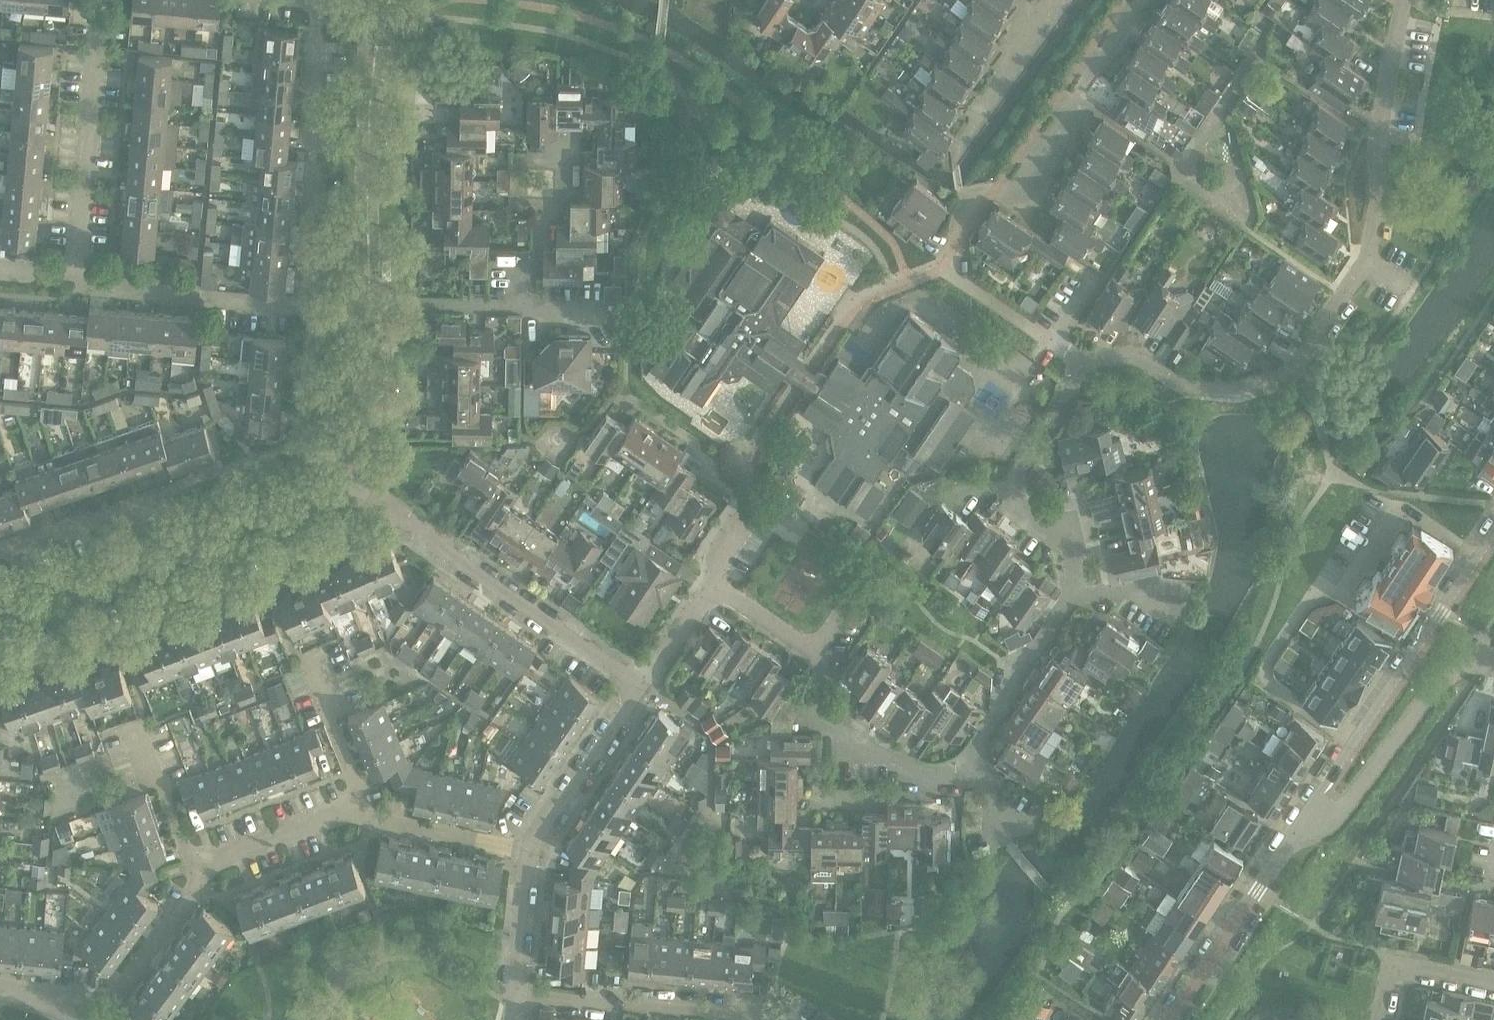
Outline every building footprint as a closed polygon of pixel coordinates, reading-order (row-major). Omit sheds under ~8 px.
[(25,7),(47,9),(47,0),(26,0),(25,7)] [(47,9),(69,11),(70,0),(47,0),(47,9)] [(132,17),(155,19),(156,0),(133,0),(132,17)] [(155,19),(176,21),(178,0),(156,0),(155,19)] [(176,21),(197,23),(200,0),(178,0),(176,21)] [(197,23),(220,25),(222,0),(200,0),(197,23)] [(787,38),(798,22),(798,21),(787,14),(786,7),(790,0),(766,0),(757,13),(758,19),(787,38)] [(787,38),(779,49),(794,59),(798,58),(803,51),(813,57),(816,58),(821,57),(823,54),(824,54),(829,46),(833,48),(835,49),(840,48),(843,43),(854,51),(861,42),(854,37),(858,31),(863,34),(875,18),(855,4),(849,0),(835,0),(823,17),(816,27),(809,29),(798,22),(787,38)] [(875,18),(886,2),(884,0),(849,0),(855,4),(875,18)] [(964,18),(963,18),(989,38),(989,37),(998,25),(1002,29),(1009,20),(1000,14),(983,0),(961,0),(971,8),(964,18)] [(1000,14),(1008,2),(1013,5),(1017,0),(983,0),(1000,14)] [(1181,40),(1198,52),(1206,41),(1193,32),(1199,23),(1201,21),(1170,0),(1169,1),(1161,13),(1156,9),(1149,19),(1155,22),(1156,21),(1182,39),(1181,40)] [(1199,23),(1212,31),(1219,20),(1202,9),(1208,0),(1170,0),(1201,21),(1199,23)] [(1311,12),(1342,33),(1343,32),(1356,13),(1338,0),(1319,0),(1311,12)] [(1356,13),(1363,18),(1369,9),(1364,6),(1368,0),(1338,0),(1356,13)] [(736,2),(734,15),(747,16),(749,3),(736,2)] [(1268,3),(1263,11),(1271,17),(1277,9),(1268,3)] [(960,31),(953,41),(952,42),(983,64),(998,43),(989,37),(989,38),(963,18),(964,18),(951,9),(944,19),(960,31)] [(1308,41),(1313,45),(1345,66),(1346,65),(1360,44),(1343,32),(1342,33),(1311,12),(1305,20),(1317,29),(1308,41)] [(883,23),(891,28),(894,24),(886,18),(883,23)] [(1142,41),(1185,71),(1191,62),(1175,50),(1181,40),(1182,39),(1156,21),(1155,22),(1147,33),(1142,30),(1136,40),(1141,43),(1142,41)] [(887,34),(891,28),(883,23),(879,28),(887,34)] [(905,23),(898,33),(899,34),(900,35),(905,38),(909,41),(916,31),(905,23)] [(1,27),(1,37),(13,39),(14,28),(1,27)] [(257,27),(255,49),(297,53),(299,31),(257,27)] [(32,30),(31,40),(43,41),(45,31),(32,30)] [(45,31),(43,41),(56,42),(57,32),(45,31)] [(950,53),(942,64),(972,87),(987,66),(983,64),(952,42),(953,41),(940,32),(933,41),(950,53)] [(225,33),(223,46),(233,47),(235,34),(225,33)] [(130,37),(129,49),(138,50),(140,50),(141,38),(130,37)] [(1242,38),(1238,44),(1248,51),(1252,44),(1242,38)] [(152,42),(151,51),(164,52),(165,43),(152,41),(152,42)] [(1158,83),(1157,85),(1170,94),(1177,82),(1160,71),(1167,61),(1184,73),(1185,71),(1142,41),(1141,43),(1133,54),(1128,50),(1122,60),(1126,63),(1127,62),(1158,83)] [(21,44),(19,66),(52,69),(54,47),(21,44)] [(182,44),(181,54),(195,55),(195,45),(182,44)] [(432,52),(440,53),(441,45),(433,44),(432,52)] [(195,45),(195,55),(207,57),(208,46),(195,45)] [(1325,64),(1309,87),(1343,110),(1359,87),(1364,90),(1370,81),(1346,65),(1345,66),(1313,45),(1308,53),(1325,64)] [(222,59),(232,60),(233,47),(223,46),(222,59)] [(255,49),(253,70),(295,74),(297,53),(255,49)] [(934,74),(925,85),(925,86),(957,108),(957,107),(972,87),(942,64),(926,52),(918,62),(934,74)] [(571,53),(571,65),(585,66),(585,54),(571,53)] [(140,55),(138,77),(171,80),(174,58),(140,55)] [(522,62),(512,70),(520,81),(531,73),(522,62)] [(1112,84),(1125,93),(1126,92),(1158,113),(1157,115),(1160,118),(1168,106),(1151,95),(1157,85),(1158,83),(1127,62),(1126,63),(1112,84)] [(598,63),(591,74),(606,84),(613,74),(598,63)] [(19,66),(17,88),(50,91),(52,69),(19,66)] [(904,68),(899,76),(908,83),(913,77),(914,76),(914,75),(904,68)] [(251,93),(259,93),(293,96),(295,74),(253,70),(251,93)] [(205,71),(204,84),(205,84),(214,84),(215,72),(205,71)] [(945,132),(946,130),(961,110),(957,107),(957,108),(925,86),(925,85),(914,76),(913,77),(908,83),(907,85),(913,89),(906,99),(889,86),(888,88),(915,108),(915,109),(945,132)] [(138,77),(136,99),(169,102),(170,102),(181,103),(183,82),(171,80),(138,77)] [(221,77),(219,89),(229,90),(230,78),(221,77)] [(203,96),(213,97),(214,84),(205,84),(204,84),(203,96)] [(558,98),(558,131),(567,131),(568,124),(583,124),(583,97),(584,85),(557,84),(556,98),(558,98)] [(925,149),(917,160),(928,168),(946,144),(950,147),(957,138),(946,130),(945,132),(915,109),(915,108),(888,88),(886,90),(878,84),(874,89),(882,96),(881,97),(912,121),(903,133),(925,149)] [(461,107),(461,126),(486,126),(486,127),(500,127),(501,98),(474,97),(474,92),(463,92),(463,87),(437,87),(436,106),(461,107)] [(17,88),(15,109),(48,112),(50,91),(17,88)] [(219,89),(218,102),(228,103),(229,90),(219,89)] [(1256,91),(1251,99),(1259,105),(1265,98),(1256,91)] [(1111,113),(1160,146),(1167,136),(1150,125),(1157,115),(1158,113),(1126,92),(1125,93),(1111,113)] [(259,93),(257,114),(258,114),(291,117),(293,96),(259,93)] [(1201,96),(1194,106),(1206,114),(1213,104),(1201,96)] [(528,136),(529,136),(557,137),(558,131),(558,98),(556,98),(529,97),(528,136)] [(583,97),(583,124),(600,125),(599,141),(625,141),(636,141),(637,124),(626,124),(626,98),(583,97)] [(1316,115),(1310,126),(1336,145),(1344,133),(1349,137),(1355,128),(1310,97),(1304,107),(1316,115)] [(1244,98),(1237,108),(1250,116),(1257,107),(1244,98)] [(136,99),(134,120),(168,123),(169,102),(136,99)] [(15,109),(13,131),(46,134),(48,112),(15,109)] [(257,114),(255,136),(256,136),(289,139),(291,117),(258,114),(257,114)] [(202,115),(201,126),(210,127),(212,115),(202,115)] [(1083,138),(1093,144),(1118,163),(1119,163),(1128,169),(1135,158),(1122,149),(1130,137),(1104,119),(1095,132),(1089,128),(1083,138)] [(1186,119),(1182,126),(1193,134),(1198,127),(1186,119)] [(134,120),(132,142),(177,146),(179,125),(168,123),(134,120)] [(217,120),(216,132),(225,133),(226,120),(217,120)] [(1307,140),(1300,150),(1327,169),(1334,157),(1339,160),(1345,151),(1336,145),(1310,126),(1301,120),(1294,131),(1307,140)] [(199,139),(209,140),(210,127),(201,126),(199,139)] [(436,140),(436,150),(447,150),(447,151),(473,152),(486,152),(486,127),(486,126),(461,126),(461,127),(448,126),(448,140),(436,140)] [(13,131),(11,152),(44,156),(46,134),(13,131)] [(224,146),(225,133),(216,132),(214,145),(224,146)] [(253,159),(263,160),(264,159),(287,161),(287,160),(289,139),(256,136),(255,136),(253,159)] [(593,156),(593,165),(593,166),(624,168),(637,168),(638,141),(636,141),(625,141),(599,141),(599,156),(593,156)] [(1169,141),(1164,149),(1178,159),(1183,151),(1169,141)] [(130,164),(164,167),(175,168),(177,146),(132,142),(130,164)] [(1078,165),(1104,184),(1118,193),(1125,182),(1112,173),(1118,163),(1093,144),(1085,156),(1079,152),(1073,161),(1078,165)] [(1288,177),(1292,180),(1316,192),(1324,181),(1329,184),(1335,175),(1327,169),(1300,150),(1291,144),(1284,154),(1297,164),(1288,177)] [(421,167),(421,179),(473,180),(473,171),(477,168),(473,165),(473,152),(447,151),(447,150),(436,150),(435,150),(434,168),(421,167)] [(11,152),(9,174),(42,177),(44,156),(11,152)] [(197,157),(196,170),(206,170),(207,158),(197,157)] [(264,159),(263,160),(262,180),(294,183),(296,161),(287,160),(287,161),(264,159)] [(213,163),(211,176),(221,176),(222,164),(213,163)] [(130,164),(128,185),(162,188),(164,167),(130,164)] [(584,195),(624,196),(624,168),(593,166),(593,165),(585,165),(584,195)] [(1064,186),(1091,205),(1104,214),(1111,203),(1098,194),(1104,184),(1078,165),(1071,177),(1065,173),(1058,183),(1064,186)] [(1156,167),(1149,177),(1162,186),(1169,176),(1156,167)] [(498,168),(497,181),(511,181),(511,168),(498,168)] [(195,182),(205,183),(206,170),(196,170),(195,182)] [(9,174),(7,195),(40,198),(42,177),(9,174)] [(220,189),(221,176),(211,176),(210,188),(220,189)] [(246,201),(259,202),(292,205),(294,183),(262,180),(248,179),(246,201)] [(435,191),(434,208),(472,208),(472,195),(476,191),(473,188),(473,180),(421,179),(421,191),(435,191)] [(646,180),(642,190),(650,193),(654,183),(646,180)] [(894,210),(887,220),(894,226),(893,228),(907,238),(908,236),(916,242),(923,232),(925,233),(947,205),(915,180),(893,209),(894,210)] [(1144,188),(1141,191),(1155,200),(1163,190),(1149,180),(1144,188)] [(1296,213),(1320,225),(1328,214),(1332,217),(1339,208),(1316,192),(1292,180),(1287,188),(1301,197),(1292,210),(1296,213)] [(497,193),(510,193),(511,193),(511,181),(497,181),(497,193)] [(126,206),(160,210),(172,211),(174,189),(162,188),(128,185),(126,206)] [(1057,211),(1092,231),(1097,224),(1084,215),(1091,205),(1064,186),(1057,198),(1051,194),(1045,203),(1057,211)] [(664,378),(671,382),(673,384),(674,389),(679,388),(704,405),(705,404),(703,403),(721,376),(733,374),(744,372),(771,391),(786,369),(794,375),(804,360),(796,355),(807,339),(780,321),(825,254),(771,218),(763,229),(756,224),(754,226),(749,223),(730,226),(729,226),(727,225),(736,212),(702,189),(681,221),(689,227),(694,220),(706,228),(705,229),(706,231),(671,282),(669,281),(669,282),(708,310),(702,318),(675,300),(652,333),(653,334),(654,334),(668,344),(652,368),(651,367),(650,368),(651,369),(647,376),(660,385),(664,378)] [(7,195),(5,217),(38,220),(40,198),(7,195)] [(194,200),(193,213),(202,214),(203,201),(194,200)] [(565,216),(564,226),(598,227),(598,228),(611,228),(611,202),(571,201),(571,216),(565,216)] [(259,202),(257,223),(258,223),(290,226),(292,205),(259,202)] [(126,206),(124,228),(158,231),(160,210),(126,206)] [(209,206),(207,218),(208,218),(217,220),(218,207),(209,206)] [(472,225),(472,208),(434,208),(434,226),(445,226),(445,251),(471,251),(470,277),(488,277),(489,226),(472,225)] [(1003,248),(997,258),(996,259),(1014,271),(1019,264),(1016,250),(1023,239),(1061,267),(1069,254),(1053,244),(1049,245),(995,208),(979,231),(1003,248)] [(192,225),(201,226),(202,214),(193,213),(192,225)] [(1343,240),(1320,225),(1296,213),(1292,220),(1305,229),(1296,242),(1328,263),(1343,240)] [(1130,214),(1124,223),(1134,230),(1140,222),(1130,214)] [(1065,216),(1051,237),(1055,240),(1065,247),(1078,255),(1085,245),(1098,253),(1106,241),(1092,231),(1065,216)] [(36,242),(38,220),(5,217),(3,239),(36,242)] [(216,232),(217,220),(208,218),(207,218),(206,231),(216,232)] [(244,222),(242,244),(288,248),(290,226),(258,223),(257,223),(244,222)] [(519,224),(517,243),(527,243),(528,225),(519,224)] [(557,249),(557,251),(584,252),(584,254),(597,254),(597,250),(609,250),(609,228),(598,228),(598,227),(564,226),(558,226),(557,249)] [(156,254),(158,231),(124,228),(122,250),(156,254)] [(188,257),(198,258),(200,235),(191,234),(188,257)] [(240,266),(252,267),(252,266),(286,269),(288,248),(242,244),(240,266)] [(621,245),(617,248),(617,254),(628,254),(631,245),(621,245)] [(205,249),(203,262),(213,262),(214,250),(205,249)] [(545,251),(544,277),(544,281),(584,282),(584,254),(584,252),(557,251),(545,251)] [(617,254),(615,254),(615,264),(627,264),(627,255),(628,254),(617,254)] [(1246,282),(1259,290),(1260,289),(1303,318),(1308,310),(1303,307),(1319,282),(1286,260),(1271,283),(1253,271),(1246,282)] [(203,262),(202,275),(212,276),(213,262),(203,262)] [(1122,262),(1090,311),(1085,318),(1094,324),(1097,319),(1111,329),(1113,325),(1124,332),(1130,323),(1130,322),(1150,294),(1148,292),(1148,293),(1141,287),(1129,291),(1120,285),(1131,268),(1122,262)] [(1130,322),(1130,323),(1139,328),(1142,323),(1157,333),(1159,329),(1170,337),(1171,337),(1183,319),(1194,303),(1198,298),(1188,291),(1174,295),(1165,289),(1177,272),(1166,265),(1148,292),(1150,294),(1130,322)] [(284,292),(286,269),(252,266),(252,267),(250,289),(284,292)] [(605,285),(605,297),(606,297),(608,297),(621,297),(622,288),(622,284),(605,284),(605,285)] [(1228,299),(1245,311),(1246,309),(1277,330),(1290,311),(1302,319),(1303,318),(1260,289),(1259,290),(1252,300),(1235,289),(1228,299)] [(1027,292),(1020,303),(1032,311),(1039,300),(1027,292)] [(1198,298),(1194,303),(1203,309),(1208,301),(1199,295),(1198,298)] [(87,341),(88,342),(110,344),(113,310),(90,308),(89,318),(87,341)] [(1252,358),(1257,349),(1258,348),(1215,319),(1216,317),(1203,309),(1197,319),(1214,330),(1198,354),(1210,362),(1216,352),(1239,367),(1247,354),(1252,358)] [(1258,348),(1257,349),(1263,353),(1277,330),(1246,309),(1245,311),(1238,321),(1221,310),(1216,317),(1215,319),(1258,348)] [(4,310),(1,342),(22,345),(25,312),(4,310)] [(113,310),(110,344),(109,353),(130,355),(131,346),(134,312),(113,310)] [(25,312),(22,345),(44,347),(47,314),(25,312)] [(134,312),(131,346),(153,348),(156,314),(134,312)] [(834,454),(815,481),(815,482),(866,518),(886,489),(874,480),(900,442),(939,468),(976,414),(964,406),(976,388),(974,374),(955,362),(964,350),(910,313),(865,379),(855,373),(839,361),(828,376),(819,370),(809,385),(818,392),(803,413),(830,432),(834,454)] [(47,314),(44,347),(65,348),(68,316),(47,314)] [(156,314),(153,348),(174,350),(177,316),(156,314)] [(68,316),(65,348),(87,351),(88,342),(87,341),(89,318),(68,316)] [(199,318),(177,316),(174,350),(196,352),(199,318)] [(508,316),(508,322),(516,330),(522,330),(522,317),(508,316)] [(1171,337),(1170,337),(1168,341),(1178,348),(1193,326),(1183,319),(1171,337)] [(455,330),(455,356),(455,357),(481,358),(494,358),(494,331),(455,330)] [(591,387),(592,336),(556,335),(536,355),(535,386),(591,387)] [(254,337),(252,360),(284,363),(287,340),(254,337)] [(203,343),(202,355),(211,356),(212,344),(203,343)] [(506,347),(505,356),(521,357),(521,349),(522,345),(509,344),(506,347)] [(202,355),(201,368),(210,368),(211,356),(202,355)] [(429,373),(428,384),(481,385),(481,358),(455,357),(455,356),(441,356),(441,373),(429,373)] [(250,381),(282,384),(284,363),(252,360),(250,381)] [(794,375),(809,385),(819,370),(804,360),(794,375)] [(507,371),(507,382),(518,382),(518,371),(507,371)] [(150,378),(149,388),(149,389),(161,390),(162,375),(149,374),(149,378),(150,378)] [(136,377),(136,387),(149,389),(149,388),(150,378),(149,378),(136,377)] [(169,390),(185,392),(197,388),(194,378),(182,382),(182,383),(170,382),(169,390)] [(106,385),(109,393),(122,389),(118,379),(106,383),(106,385)] [(249,381),(247,403),(248,403),(280,406),(281,406),(283,384),(282,384),(250,381),(249,381)] [(96,398),(109,393),(106,385),(106,383),(93,388),(96,398)] [(203,387),(207,399),(208,399),(217,396),(213,384),(203,387)] [(441,414),(453,414),(453,413),(480,414),(480,413),(481,385),(428,384),(428,396),(441,396),(441,414)] [(1473,385),(1468,393),(1493,411),(1493,399),(1473,385)] [(4,396),(17,398),(18,389),(18,388),(5,386),(4,396)] [(18,389),(17,398),(29,399),(30,389),(18,388),(18,389)] [(1443,389),(1433,402),(1445,410),(1454,397),(1443,389)] [(48,390),(47,401),(60,402),(61,392),(48,390)] [(61,392),(60,402),(73,403),(73,393),(61,392)] [(134,403),(152,404),(147,403),(149,394),(135,393),(134,403)] [(202,402),(199,393),(187,397),(190,406),(202,402)] [(152,404),(159,405),(160,395),(149,394),(147,403),(152,404)] [(223,415),(217,396),(208,399),(207,399),(214,419),(223,415)] [(108,410),(109,410),(120,406),(116,397),(105,401),(108,410)] [(96,415),(109,410),(108,410),(105,401),(92,405),(96,415)] [(521,401),(509,401),(509,413),(521,413),(521,403),(521,401)] [(19,413),(18,412),(19,404),(0,402),(0,412),(19,413)] [(278,428),(280,406),(248,403),(246,424),(239,423),(237,437),(265,439),(266,427),(278,428)] [(18,412),(19,413),(30,415),(31,405),(19,404),(18,412)] [(52,417),(65,418),(65,417),(66,408),(53,407),(52,417)] [(65,417),(65,418),(77,419),(78,409),(66,408),(65,417)] [(1436,411),(1426,425),(1437,432),(1446,418),(1436,411)] [(480,414),(453,413),(453,414),(453,426),(453,440),(492,441),(492,440),(493,413),(480,413),(480,414)] [(410,414),(409,414),(409,420),(409,423),(420,424),(420,414),(410,414)] [(607,463),(608,461),(614,452),(628,429),(627,428),(607,415),(584,447),(607,463)] [(1483,440),(1493,448),(1493,424),(1490,421),(1491,420),(1484,416),(1478,426),(1480,427),(1475,435),(1483,440)] [(614,452),(608,461),(620,470),(627,461),(637,468),(659,435),(635,418),(627,429),(627,428),(628,429),(614,452)] [(184,432),(195,463),(216,456),(205,424),(184,432)] [(1410,482),(1414,476),(1422,482),(1435,463),(1439,466),(1451,449),(1447,446),(1448,444),(1421,425),(1407,444),(1413,448),(1401,465),(1389,457),(1379,473),(1391,481),(1410,482)] [(520,427),(509,427),(509,440),(519,440),(520,427)] [(1061,445),(1067,473),(1068,474),(1126,461),(1121,439),(1112,441),(1109,427),(1072,436),(1073,442),(1061,445)] [(161,430),(140,437),(151,468),(170,461),(173,470),(174,470),(164,439),(161,430)] [(164,439),(174,470),(195,463),(184,432),(164,439)] [(110,482),(131,475),(120,444),(116,434),(96,441),(99,451),(110,482)] [(659,435),(637,468),(660,483),(660,484),(676,462),(683,451),(659,435)] [(140,437),(120,444),(131,475),(151,468),(140,437)] [(1483,440),(1472,457),(1493,472),(1493,448),(1483,440)] [(455,457),(446,471),(453,476),(463,483),(461,486),(471,493),(464,504),(475,512),(483,501),(498,479),(503,472),(508,465),(509,464),(516,452),(520,446),(509,446),(508,446),(504,453),(500,458),(496,456),(491,464),(471,450),(463,461),(462,463),(455,457)] [(99,451),(79,458),(90,489),(110,482),(99,451)] [(509,464),(508,465),(517,469),(525,458),(516,452),(509,464)] [(547,456),(538,469),(551,478),(559,468),(560,466),(559,465),(547,456)] [(59,465),(69,496),(90,489),(79,458),(59,465)] [(16,480),(19,488),(20,488),(28,510),(49,503),(38,472),(40,471),(35,459),(13,466),(18,479),(16,480)] [(575,461),(567,473),(576,478),(583,467),(575,461)] [(653,494),(675,509),(690,487),(689,486),(697,476),(676,462),(660,484),(660,483),(653,494)] [(38,472),(49,503),(69,496),(59,465),(40,471),(38,472)] [(1109,495),(1112,506),(1158,496),(1152,468),(1113,477),(1117,493),(1109,495)] [(565,476),(555,490),(562,495),(571,481),(566,477),(565,476)] [(478,521),(469,533),(484,543),(488,536),(495,526),(496,526),(511,504),(512,505),(520,494),(498,479),(483,501),(475,512),(488,521),(485,526),(478,521)] [(717,505),(690,487),(675,509),(667,520),(691,536),(698,525),(701,528),(717,505)] [(10,526),(31,518),(28,510),(20,488),(19,488),(0,494),(0,495),(10,526)] [(418,490),(413,498),(420,502),(424,495),(418,490)] [(597,503),(608,511),(615,500),(605,492),(599,501),(597,503)] [(588,494),(584,499),(595,506),(597,503),(599,501),(588,494)] [(10,526),(0,495),(0,529),(10,526)] [(1122,516),(1126,532),(1151,526),(1152,527),(1165,524),(1158,496),(1112,506),(1114,518),(1122,516)] [(615,500),(608,511),(618,518),(625,506),(615,500)] [(498,553),(508,560),(535,521),(512,505),(511,504),(496,526),(495,526),(488,536),(503,546),(498,553)] [(948,557),(955,546),(954,545),(969,523),(967,521),(941,504),(925,526),(929,529),(922,539),(948,557)] [(1206,505),(1192,508),(1194,517),(1208,514),(1206,505)] [(954,545),(955,546),(975,559),(997,527),(974,511),(967,521),(969,523),(954,545)] [(638,515),(633,523),(643,530),(649,522),(638,515)] [(535,521),(508,560),(517,566),(522,559),(537,569),(559,537),(535,521)] [(643,552),(651,540),(624,522),(617,533),(637,547),(619,573),(627,578),(612,600),(645,622),(667,588),(672,591),(681,578),(643,552)] [(663,523),(654,537),(655,538),(662,543),(672,529),(665,524),(663,523)] [(1378,566),(1356,600),(1399,629),(1421,597),(1424,599),(1436,583),(1432,580),(1453,548),(1422,527),(1420,529),(1413,523),(1382,569),(1378,566)] [(1152,527),(1151,526),(1126,532),(1130,549),(1113,553),(1119,577),(1161,568),(1152,527)] [(997,527),(975,559),(984,566),(978,575),(987,581),(986,583),(988,584),(996,572),(1010,551),(1011,552),(1018,542),(997,527)] [(537,569),(550,578),(557,568),(579,583),(605,546),(581,530),(572,544),(560,536),(559,537),(537,569)] [(372,555),(387,590),(394,587),(395,588),(406,583),(408,582),(403,571),(402,572),(392,547),(372,555)] [(996,572),(988,584),(998,591),(991,601),(1001,608),(1002,608),(1009,597),(1010,597),(1023,577),(1024,577),(1032,566),(1011,552),(1010,551),(996,572)] [(354,563),(368,599),(379,594),(379,593),(387,590),(372,555),(354,563)] [(335,571),(347,606),(356,602),(357,604),(368,599),(354,563),(335,571)] [(316,585),(331,615),(342,610),(341,609),(347,606),(335,571),(314,580),(316,585)] [(951,571),(943,582),(954,590),(961,578),(951,571)] [(413,609),(429,620),(451,589),(434,577),(413,609)] [(1002,608),(1001,608),(1026,625),(1031,616),(1035,619),(1051,596),(1024,577),(1023,577),(1010,597),(1009,597),(1002,608)] [(295,588),(314,627),(333,619),(331,615),(316,585),(305,590),(303,585),(295,588)] [(280,601),(294,636),(314,627),(295,588),(278,596),(280,601)] [(451,589),(429,620),(440,628),(440,627),(447,632),(468,601),(451,589)] [(967,596),(966,597),(974,602),(976,599),(979,595),(980,594),(972,589),(967,596)] [(570,591),(561,604),(573,612),(582,600),(570,591)] [(974,603),(970,608),(971,609),(983,618),(990,609),(976,599),(974,603)] [(468,601),(447,632),(454,636),(453,637),(465,645),(486,612),(468,601)] [(1331,603),(1320,606),(1329,612),(1335,616),(1339,615),(1346,607),(1337,601),(1331,603)] [(389,617),(402,626),(412,612),(399,602),(389,617)] [(234,614),(249,648),(268,640),(269,643),(281,638),(272,616),(262,620),(256,605),(234,614)] [(1313,609),(1308,616),(1319,624),(1320,625),(1329,612),(1320,606),(1317,607),(1313,609)] [(877,611),(875,615),(875,616),(875,617),(876,620),(880,622),(884,621),(887,617),(886,614),(886,613),(882,610),(877,611)] [(486,612),(465,645),(473,651),(474,650),(481,654),(503,624),(486,612)] [(215,621),(229,656),(249,648),(234,614),(215,621)] [(1354,614),(1341,634),(1375,657),(1388,637),(1354,614)] [(1301,626),(1300,627),(1313,636),(1320,625),(1319,624),(1307,616),(1301,626)] [(197,628),(209,663),(229,656),(215,621),(197,628)] [(1110,666),(1121,673),(1139,645),(1140,644),(1130,637),(1129,638),(1107,623),(1090,649),(1079,642),(1078,642),(1079,643),(1089,650),(1089,651),(1110,665),(1110,666)] [(503,624),(481,654),(488,659),(487,660),(497,667),(519,635),(503,624)] [(1014,633),(1025,641),(1031,632),(1020,625),(1014,633)] [(710,627),(688,660),(710,675),(717,664),(757,691),(749,702),(772,717),(794,684),(774,671),(781,660),(736,629),(729,640),(710,627)] [(177,635),(190,671),(200,667),(209,663),(197,628),(177,635)] [(1336,630),(1323,649),(1362,676),(1375,657),(1341,634),(1336,630)] [(158,643),(172,677),(190,671),(177,635),(158,643)] [(519,635),(497,667),(514,679),(536,647),(519,635)] [(363,640),(368,652),(376,649),(371,637),(363,640)] [(355,643),(360,656),(368,652),(363,640),(355,643)] [(912,653),(924,661),(925,660),(932,648),(920,640),(912,653)] [(1141,650),(1151,659),(1159,648),(1149,640),(1141,650)] [(1085,679),(1096,687),(1110,667),(1120,674),(1121,673),(1110,666),(1110,665),(1089,651),(1089,650),(1079,643),(1078,642),(1069,655),(1059,648),(1053,656),(1061,662),(1064,664),(1085,680),(1085,679)] [(146,664),(135,668),(144,690),(155,686),(155,684),(172,677),(158,643),(141,649),(146,664)] [(404,644),(396,655),(403,660),(411,649),(404,644)] [(1289,644),(1281,655),(1292,662),(1299,652),(1289,644)] [(842,677),(869,695),(869,696),(885,673),(886,674),(893,664),(868,646),(860,657),(857,655),(842,677)] [(925,660),(924,661),(936,670),(945,657),(932,648),(925,660)] [(411,649),(403,660),(410,665),(418,654),(411,649)] [(1323,649),(1310,668),(1315,671),(1348,694),(1362,676),(1323,649)] [(544,671),(550,663),(538,655),(532,663),(544,671)] [(1281,655),(1274,666),(1285,673),(1292,662),(1281,655)] [(1031,676),(1069,702),(1084,681),(1095,689),(1096,687),(1085,679),(1085,680),(1064,664),(1061,662),(1053,656),(1043,672),(1036,668),(1031,676)] [(99,666),(113,705),(132,699),(118,660),(99,666)] [(283,663),(281,666),(284,674),(293,670),(290,661),(283,663)] [(970,662),(967,667),(967,673),(973,677),(979,668),(970,662)] [(82,676),(90,708),(92,713),(113,705),(99,666),(91,669),(93,672),(82,676)] [(438,667),(429,678),(437,684),(445,672),(438,667)] [(973,677),(992,689),(992,677),(979,668),(973,677)] [(1315,671),(1300,693),(1334,716),(1348,694),(1315,671)] [(59,679),(71,714),(90,708),(82,676),(81,672),(59,679)] [(445,672),(437,684),(444,689),(452,677),(445,672)] [(862,706),(883,720),(884,720),(906,688),(886,674),(885,673),(869,696),(869,695),(862,706)] [(557,694),(588,715),(600,697),(569,676),(557,694)] [(1029,691),(1020,705),(1053,726),(1069,702),(1031,676),(1023,687),(1029,691)] [(40,686),(51,721),(71,714),(59,679),(40,686)] [(282,680),(267,686),(273,702),(288,696),(282,680)] [(21,692),(32,728),(51,721),(40,686),(21,692)] [(244,690),(249,702),(257,699),(252,686),(244,690)] [(912,724),(932,739),(940,728),(955,705),(954,705),(961,695),(951,687),(944,698),(933,691),(926,702),(912,723),(912,724)] [(685,688),(676,699),(686,708),(687,707),(696,696),(685,688)] [(884,720),(883,720),(904,735),(912,724),(912,723),(926,702),(906,688),(884,720)] [(472,689),(463,702),(470,707),(479,694),(472,689)] [(236,693),(241,706),(249,702),(244,690),(236,693)] [(439,691),(435,698),(439,701),(447,696),(448,696),(440,690),(439,691)] [(1,699),(6,713),(13,734),(32,728),(21,692),(1,699)] [(479,694),(470,707),(477,713),(486,699),(479,694)] [(546,710),(579,733),(587,722),(585,720),(588,715),(557,694),(546,710)] [(687,707),(686,708),(699,718),(709,705),(697,695),(696,696),(687,707)] [(955,705),(940,728),(961,742),(983,710),(961,695),(954,705),(955,705)] [(449,698),(441,701),(445,710),(454,706),(451,699),(450,697),(449,698)] [(227,699),(218,702),(222,712),(230,709),(227,699)] [(205,704),(210,717),(218,714),(213,701),(205,704)] [(1463,760),(1493,766),(1493,701),(1486,738),(1468,735),(1449,731),(1446,746),(1443,762),(1462,766),(1463,760)] [(349,724),(355,738),(392,721),(385,703),(349,718),(352,723),(349,724)] [(1276,703),(1270,712),(1280,719),(1286,710),(1276,703)] [(202,720),(210,717),(205,704),(197,707),(202,720)] [(1014,736),(1014,737),(1015,736),(1037,750),(1037,749),(1053,726),(1020,705),(1003,729),(1014,736)] [(257,707),(253,709),(256,717),(261,715),(257,707)] [(535,727),(565,748),(569,743),(571,744),(579,733),(546,710),(535,727)] [(646,729),(680,751),(692,734),(660,712),(656,718),(654,717),(646,729)] [(471,732),(479,719),(480,718),(472,713),(463,726),(471,732)] [(703,721),(710,731),(721,724),(713,713),(703,721)] [(1290,728),(1284,738),(1313,758),(1325,739),(1292,717),(1287,726),(1290,728)] [(392,721),(355,738),(361,751),(363,750),(365,755),(400,738),(392,721)] [(1095,721),(1089,729),(1098,736),(1104,727),(1095,721)] [(1245,721),(1238,731),(1249,739),(1256,729),(1245,721)] [(710,731),(718,742),(728,734),(721,724),(710,731)] [(523,744),(556,766),(564,755),(562,754),(565,748),(535,727),(523,744)] [(285,741),(299,777),(319,769),(314,755),(324,751),(315,728),(302,733),(303,734),(285,741)] [(640,741),(635,749),(668,768),(680,751),(646,729),(638,739),(640,741)] [(188,732),(176,737),(180,746),(192,741),(188,732)] [(771,734),(771,760),(798,761),(811,761),(811,736),(771,734)] [(1031,782),(1047,758),(1048,757),(1037,749),(1037,750),(1015,736),(1014,737),(996,763),(1018,778),(1020,775),(1031,782)] [(387,769),(395,788),(413,766),(410,758),(408,759),(400,738),(365,755),(373,775),(387,769)] [(1272,758),(1301,776),(1313,758),(1284,738),(1271,757),(1272,758)] [(265,748),(283,786),(294,782),(294,779),(299,777),(285,741),(265,748)] [(83,746),(87,759),(95,757),(91,743),(83,746)] [(511,761),(542,783),(546,777),(548,778),(556,766),(523,744),(511,761)] [(74,749),(78,762),(87,759),(83,746),(74,749)] [(717,746),(717,759),(730,759),(730,746),(717,746)] [(247,755),(261,792),(267,789),(268,792),(283,786),(265,748),(247,755)] [(624,764),(657,784),(668,768),(635,749),(624,764)] [(704,751),(696,762),(703,767),(704,768),(707,770),(708,753),(704,751)] [(1059,753),(1054,761),(1064,767),(1069,760),(1059,753)] [(41,761),(45,773),(61,768),(57,755),(41,761)] [(229,762),(243,801),(256,796),(255,794),(261,792),(247,755),(229,762)] [(1265,771),(1292,789),(1301,776),(1272,758),(1271,757),(1273,758),(1265,771)] [(758,759),(757,785),(804,786),(804,776),(797,776),(797,762),(811,762),(811,761),(798,761),(771,760),(758,759)] [(23,761),(22,776),(33,777),(34,761),(23,761)] [(209,770),(223,807),(229,804),(230,806),(243,801),(229,762),(209,770)] [(612,782),(645,802),(657,784),(624,764),(612,782)] [(1212,764),(1206,773),(1216,779),(1221,771),(1212,764)] [(1192,765),(1182,780),(1196,790),(1206,775),(1192,765)] [(413,808),(434,812),(441,774),(422,770),(422,768),(413,766),(395,788),(416,792),(413,808)] [(703,767),(692,782),(707,792),(707,770),(704,768),(703,767)] [(203,814),(223,807),(209,770),(189,777),(189,776),(178,780),(187,804),(198,800),(203,814)] [(1068,771),(1061,781),(1072,788),(1079,779),(1068,771)] [(1256,784),(1284,802),(1292,789),(1265,771),(1256,784)] [(716,772),(716,785),(728,785),(729,785),(729,772),(716,772)] [(441,774),(434,812),(453,816),(461,778),(441,774)] [(461,778),(453,816),(460,817),(459,820),(473,823),(480,782),(461,778)] [(1418,781),(1414,801),(1435,805),(1439,785),(1418,781)] [(480,782),(473,823),(487,826),(488,823),(494,824),(502,787),(480,782)] [(601,798),(633,819),(645,802),(612,782),(601,798)] [(1275,816),(1284,802),(1256,784),(1247,798),(1275,816)] [(728,785),(716,785),(716,794),(715,811),(723,811),(724,801),(728,801),(728,785)] [(757,811),(758,811),(771,812),(771,810),(797,811),(797,797),(804,797),(804,786),(757,785),(757,811)] [(38,795),(38,804),(52,805),(53,797),(38,795)] [(110,807),(117,827),(155,813),(151,800),(149,801),(147,795),(110,807)] [(691,806),(700,806),(707,806),(707,797),(691,797),(691,806)] [(589,816),(622,835),(633,819),(601,798),(589,816)] [(1241,845),(1258,820),(1228,801),(1212,826),(1241,845)] [(1172,802),(1168,808),(1176,813),(1180,808),(1172,802)] [(37,812),(51,814),(52,805),(38,804),(37,812)] [(889,842),(902,842),(905,846),(908,843),(915,843),(917,843),(918,817),(918,804),(888,804),(887,816),(889,816),(889,842)] [(768,854),(811,855),(813,855),(813,829),(797,829),(797,811),(771,810),(771,812),(758,811),(758,828),(769,828),(768,854)] [(1424,927),(1429,903),(1429,901),(1463,907),(1465,896),(1431,889),(1438,855),(1450,858),(1460,815),(1448,812),(1444,831),(1417,825),(1416,832),(1406,830),(1402,847),(1390,844),(1387,861),(1398,864),(1396,871),(1397,871),(1395,881),(1383,879),(1365,876),(1363,887),(1380,891),(1374,916),(1382,918),(1379,929),(1414,937),(1416,925),(1424,927)] [(117,827),(123,845),(160,835),(158,828),(160,827),(155,813),(117,827)] [(667,827),(680,836),(690,821),(677,813),(667,827)] [(578,832),(611,852),(622,835),(589,816),(578,832)] [(838,822),(837,867),(837,868),(863,869),(863,855),(863,854),(863,828),(863,816),(861,816),(861,829),(848,829),(848,822),(838,822)] [(863,854),(863,855),(889,856),(889,842),(889,816),(887,816),(863,816),(863,828),(863,854)] [(917,843),(915,843),(915,856),(946,857),(946,844),(959,844),(959,829),(951,829),(951,817),(918,817),(917,843)] [(71,821),(57,826),(61,838),(62,843),(75,839),(73,834),(75,833),(71,821)] [(813,855),(811,855),(811,879),(837,879),(837,868),(837,867),(838,822),(828,822),(828,829),(813,829),(813,855)] [(1147,839),(1159,847),(1166,836),(1153,828),(1147,839)] [(580,856),(571,868),(572,868),(595,877),(596,878),(601,870),(599,869),(611,852),(578,832),(567,848),(580,856)] [(374,876),(495,902),(504,860),(475,854),(474,859),(452,854),(453,849),(423,843),(422,848),(412,846),(413,841),(383,834),(374,876)] [(123,845),(132,874),(158,880),(159,879),(152,859),(166,854),(160,835),(123,845)] [(34,836),(34,844),(49,846),(49,837),(34,836)] [(730,838),(730,852),(742,852),(742,837),(730,837),(730,838)] [(1188,842),(1184,848),(1192,853),(1196,847),(1188,842)] [(1214,842),(1201,863),(1230,881),(1243,861),(1214,842)] [(54,847),(52,858),(73,863),(70,853),(67,843),(54,847)] [(33,853),(48,854),(49,846),(34,844),(33,853)] [(644,861),(657,870),(667,855),(654,846),(644,861)] [(1133,861),(1149,872),(1157,859),(1141,848),(1133,861)] [(236,897),(251,937),(367,893),(351,853),(323,864),(325,869),(305,877),(303,872),(274,883),(276,888),(266,891),(264,886),(236,897)] [(33,863),(32,877),(45,878),(47,865),(33,863)] [(1189,880),(1218,899),(1230,881),(1201,863),(1189,880)] [(59,864),(58,873),(72,874),(73,865),(59,864)] [(1126,865),(1116,880),(1131,890),(1141,875),(1126,865)] [(555,882),(553,903),(591,906),(593,887),(595,887),(596,879),(596,878),(595,877),(572,868),(571,868),(571,869),(570,884),(555,882)] [(133,875),(114,899),(146,922),(158,905),(146,896),(158,880),(132,874),(133,875)] [(32,877),(31,886),(44,887),(45,878),(32,877)] [(1113,879),(1103,895),(1121,907),(1131,890),(1116,880),(1113,879)] [(1178,897),(1207,916),(1218,899),(1189,880),(1178,897)] [(7,889),(6,900),(21,901),(22,890),(14,890),(7,889)] [(619,889),(618,902),(630,903),(631,890),(619,889)] [(643,907),(645,893),(636,892),(635,906),(643,907)] [(917,906),(927,906),(927,894),(917,894),(917,906)] [(667,911),(676,911),(677,896),(668,895),(667,911)] [(677,896),(676,911),(685,912),(686,897),(677,896)] [(1166,915),(1195,934),(1207,916),(1178,897),(1166,915)] [(868,898),(868,914),(884,914),(885,898),(868,898)] [(1466,935),(1488,940),(1493,913),(1493,902),(1474,898),(1466,935)] [(102,915),(135,937),(146,922),(114,899),(102,915)] [(707,914),(717,915),(718,900),(709,899),(707,914)] [(718,900),(717,915),(725,916),(727,901),(718,900)] [(887,915),(902,916),(902,900),(887,900),(887,915)] [(739,902),(739,911),(750,912),(750,903),(739,902)] [(550,909),(548,923),(589,927),(591,906),(553,903),(552,910),(550,909)] [(137,989),(126,1004),(148,1019),(168,1019),(235,930),(201,904),(183,928),(187,932),(174,949),(169,946),(151,970),(155,974),(149,982),(145,979),(137,989)] [(1114,910),(1105,904),(1094,919),(1103,925),(1114,910)] [(824,910),(823,923),(837,924),(837,910),(824,910)] [(837,910),(837,924),(850,924),(850,910),(837,910)] [(89,932),(123,957),(132,945),(130,943),(135,937),(102,915),(89,932)] [(773,915),(772,931),(784,932),(784,930),(785,916),(773,915)] [(1154,933),(1183,952),(1195,934),(1166,915),(1154,933)] [(617,930),(618,930),(620,930),(627,931),(628,920),(616,919),(615,929),(618,929),(617,930)] [(632,934),(629,972),(650,974),(653,936),(655,924),(633,922),(632,934)] [(549,937),(549,944),(587,947),(589,927),(548,923),(547,937),(549,937)] [(0,953),(0,966),(14,967),(14,965),(20,966),(23,927),(2,925),(0,953)] [(23,927),(20,966),(27,967),(26,969),(42,970),(45,929),(23,927)] [(45,929),(42,970),(54,971),(55,969),(61,970),(65,931),(45,929)] [(618,930),(616,944),(626,945),(627,931),(620,930),(618,930)] [(115,967),(123,957),(89,932),(77,948),(109,972),(113,966),(115,967)] [(714,942),(711,980),(731,981),(734,944),(735,944),(736,934),(724,933),(724,943),(714,942)] [(1142,952),(1170,971),(1183,952),(1154,933),(1142,952)] [(653,936),(650,974),(670,976),(673,938),(653,936)] [(673,938),(670,976),(690,978),(694,940),(673,938)] [(694,940),(690,978),(711,980),(714,942),(694,940)] [(1086,966),(1094,952),(1077,940),(1068,954),(1086,966)] [(561,978),(585,980),(586,980),(587,968),(585,968),(587,947),(549,944),(547,965),(562,966),(561,978)] [(734,944),(731,981),(751,983),(753,969),(764,970),(766,945),(754,944),(754,945),(735,944),(734,944)] [(770,945),(769,958),(777,959),(782,946),(780,945),(770,945)] [(63,949),(62,963),(73,964),(75,950),(63,949)] [(1130,970),(1159,989),(1170,971),(1142,952),(1130,970)] [(1474,954),(1472,963),(1482,966),(1485,956),(1474,954)] [(1069,958),(1058,974),(1072,983),(1083,968),(1069,958)] [(1118,988),(1147,1007),(1159,989),(1130,970),(1118,988)] [(1147,1007),(1118,988),(1105,1008),(1123,1019),(1138,1019),(1147,1007)] [(1054,997),(1043,989),(1035,1001),(1046,1008),(1054,997)] [(1424,1019),(1460,1019),(1462,1013),(1469,1014),(1468,1017),(1480,1019),(1493,1019),(1493,1017),(1493,1002),(1443,991),(1440,1004),(1428,1001),(1424,1019)] [(538,1019),(563,1019),(554,1019),(555,1010),(542,1009),(541,1018),(538,1018),(538,1019)] [(1022,1019),(1023,1019),(1035,1019),(1038,1017),(1029,1010),(1022,1019)]
